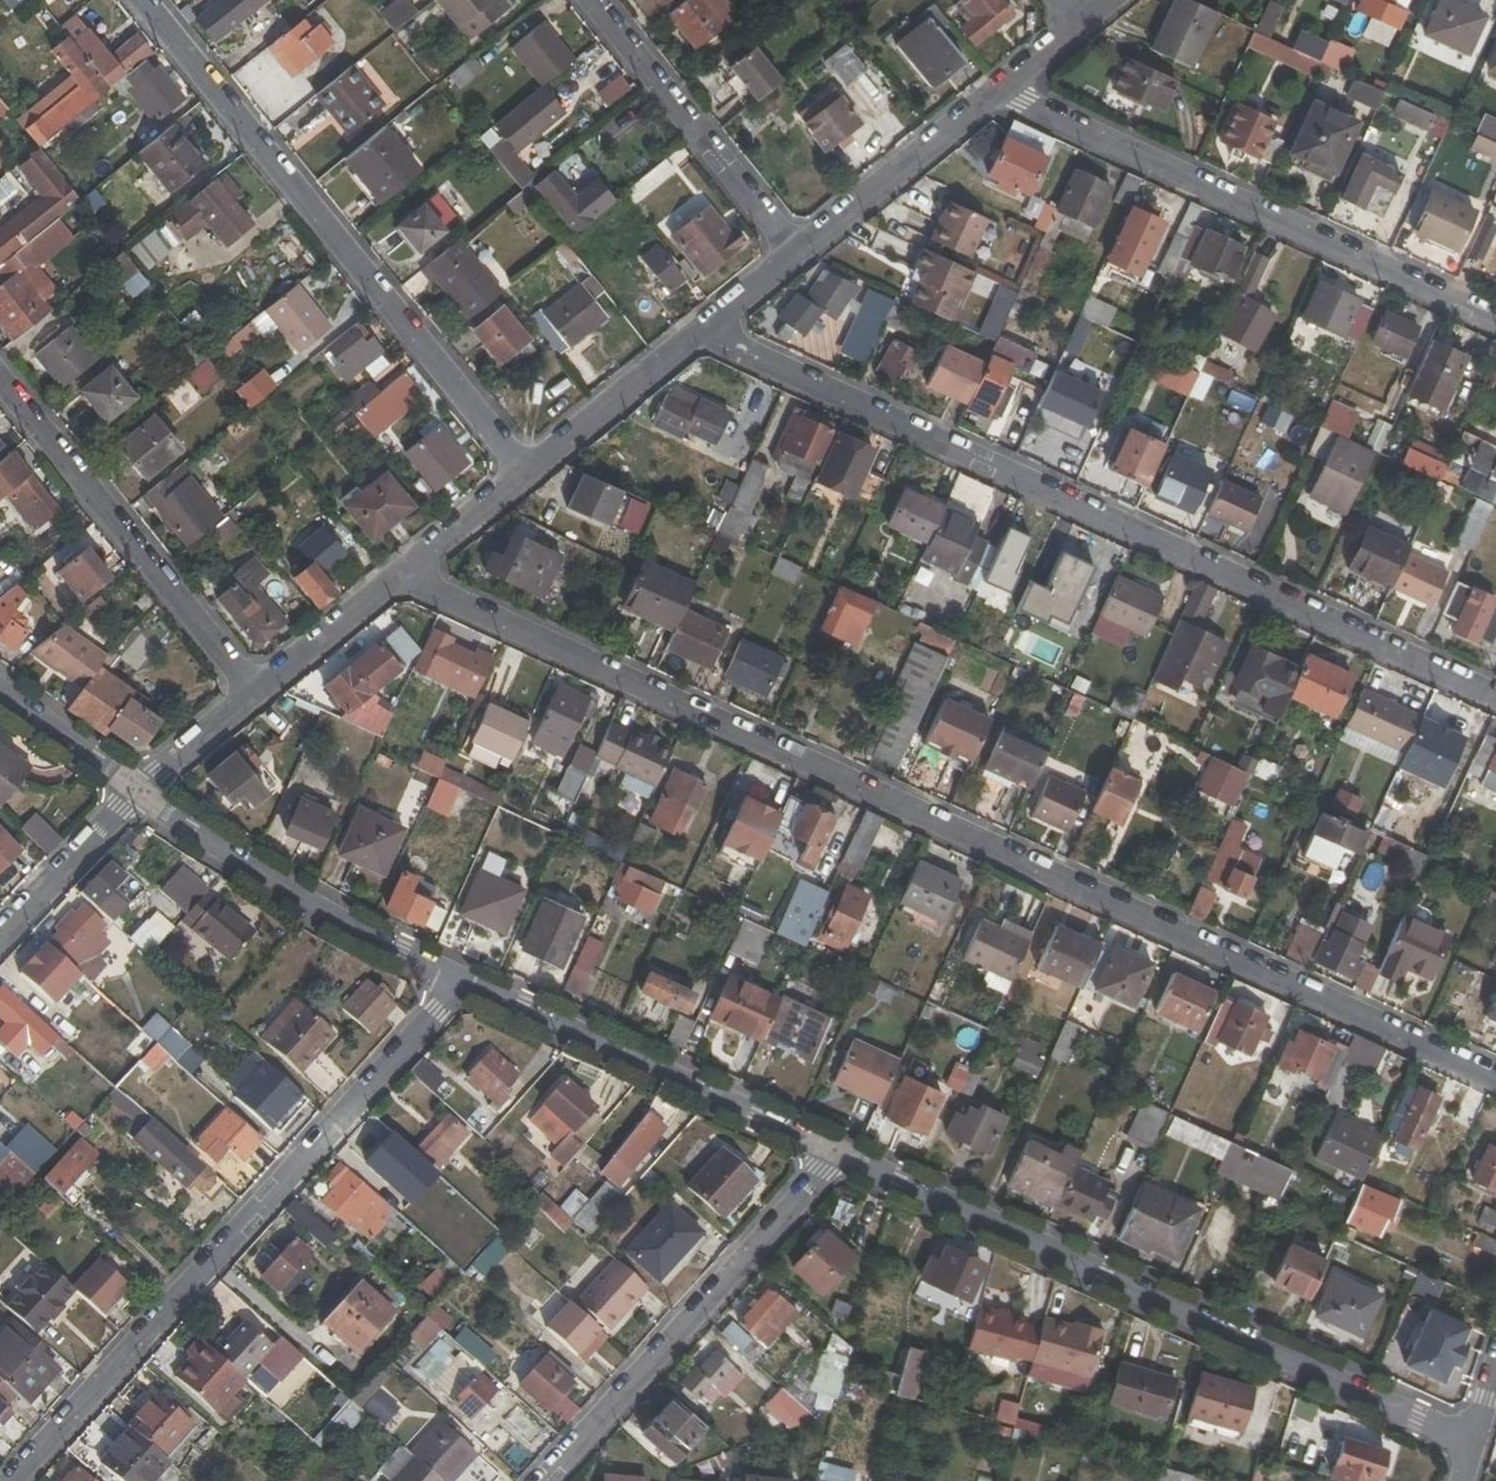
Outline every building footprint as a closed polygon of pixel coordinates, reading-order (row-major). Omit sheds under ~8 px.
[(23,0),(3,0),(10,10),(23,0)] [(196,21),(213,42),(266,0),(223,0),(196,21)] [(343,13),(359,0),(335,0),(333,1),(343,13)] [(378,17),(392,33),(415,14),(404,0),(399,0),(378,17)] [(466,40),(507,8),(500,0),(434,0),(466,40)] [(686,0),(635,0),(655,25),(667,15),(686,0)] [(722,24),(704,0),(686,0),(667,15),(693,47),(722,24)] [(997,0),(960,0),(945,11),(972,45),(1009,16),(997,0)] [(1216,14),(1186,0),(1170,0),(1148,48),(1191,68),(1216,14)] [(1362,2),(1359,8),(1370,13),(1367,18),(1394,29),(1402,11),(1390,5),(1393,0),(1357,0),(1362,2)] [(1408,0),(1393,0),(1390,5),(1402,11),(1408,0)] [(1482,18),(1443,0),(1440,0),(1424,34),(1466,53),(1482,18)] [(310,1),(296,11),(302,18),(312,11),(316,8),(310,1)] [(961,59),(937,31),(947,23),(931,4),(919,14),(923,20),(894,44),(917,72),(936,58),(946,71),(961,59)] [(256,21),(264,31),(282,17),(274,8),(256,21)] [(317,23),(321,21),(312,11),(302,18),(272,43),(296,74),(334,44),(317,23)] [(1275,21),(1265,17),(1257,33),(1267,38),(1275,21)] [(543,21),(510,49),(540,87),(543,84),(574,59),(543,21)] [(108,56),(85,29),(72,41),(110,89),(112,88),(145,60),(152,54),(136,34),(108,56)] [(1267,38),(1257,33),(1253,31),(1248,42),(1313,72),(1318,61),(1302,54),(1267,38)] [(95,101),(110,89),(72,41),(67,34),(50,48),(71,72),(80,84),(23,129),(37,147),(51,136),(95,101)] [(1329,38),(1323,51),(1318,61),(1330,67),(1344,73),(1354,50),(1329,38)] [(265,48),(290,79),(296,74),(272,43),(265,48)] [(1323,51),(1306,44),(1302,54),(1318,61),(1323,51)] [(844,86),(864,71),(845,47),(827,62),(844,86)] [(729,70),(757,103),(781,83),(753,49),(729,70)] [(461,86),(483,70),(471,56),(451,73),(461,86)] [(917,72),(928,86),(946,71),(936,58),(917,72)] [(1162,112),(1176,82),(1124,58),(1110,87),(1162,112)] [(158,67),(154,70),(145,60),(112,88),(118,97),(125,92),(153,126),(185,100),(158,67)] [(1330,67),(1318,61),(1313,72),(1312,73),(1325,78),(1330,67)] [(347,135),(383,107),(351,66),(315,96),(347,135)] [(71,72),(14,119),(23,129),(80,84),(71,72)] [(607,107),(630,89),(618,76),(595,94),(607,107)] [(1354,78),(1345,96),(1373,111),(1383,91),(1371,85),(1354,78)] [(1386,85),(1373,80),(1371,85),(1383,91),(1386,85)] [(521,151),(567,112),(543,84),(540,87),(497,121),(521,151)] [(1425,132),(1433,114),(1397,98),(1390,115),(1425,132)] [(823,151),(858,125),(839,99),(803,124),(823,151)] [(58,146),(102,111),(95,101),(51,136),(58,146)] [(1297,168),(1328,183),(1355,123),(1313,104),(1291,153),(1301,158),(1297,168)] [(1240,162),(1245,152),(1270,165),(1281,141),(1268,136),(1273,124),(1234,106),(1219,140),(1231,146),(1226,156),(1240,162)] [(1027,194),(1053,140),(1012,122),(988,175),(996,179),(993,188),(1013,198),(1017,189),(1027,194)] [(169,193),(205,164),(173,124),(137,153),(169,193)] [(377,202),(417,170),(383,128),(343,160),(377,202)] [(475,158),(485,150),(475,139),(466,147),(475,158)] [(487,150),(519,190),(533,178),(501,140),(487,150)] [(0,232),(0,264),(30,239),(80,199),(41,151),(18,169),(42,199),(0,232)] [(1389,192),(1396,175),(1360,158),(1342,198),(1363,207),(1373,185),(1389,192)] [(632,208),(674,173),(664,160),(621,195),(632,208)] [(1055,209),(1043,233),(1039,243),(1018,289),(1033,296),(1053,253),(1049,252),(1065,215),(1093,227),(1111,187),(1073,170),(1055,209)] [(233,203),(242,196),(222,171),(122,252),(135,267),(141,263),(145,269),(181,239),(183,242),(207,225),(225,247),(251,225),(233,203)] [(5,173),(0,177),(0,209),(21,192),(5,173)] [(1126,173),(1112,202),(1127,208),(1133,195),(1140,180),(1126,173)] [(1405,176),(1386,219),(1401,226),(1405,220),(1418,192),(1421,183),(1405,176)] [(578,224),(541,179),(525,191),(562,237),(578,224)] [(1149,202),(1156,187),(1140,180),(1133,195),(1149,202)] [(1429,197),(1418,192),(1405,220),(1416,224),(1429,197)] [(1431,192),(1429,197),(1416,224),(1414,230),(1455,249),(1472,210),(1431,192)] [(397,226),(417,251),(457,219),(437,194),(397,226)] [(575,209),(583,219),(601,206),(593,196),(575,209)] [(931,241),(968,257),(985,220),(948,203),(931,241)] [(1158,273),(1169,278),(1193,225),(1201,208),(1190,203),(1158,273)] [(1055,209),(1046,205),(1035,229),(1043,233),(1055,209)] [(1130,210),(1103,268),(1134,282),(1159,223),(1153,221),(1156,211),(1140,205),(1137,213),(1130,210)] [(708,206),(670,236),(702,275),(745,241),(734,227),(729,231),(708,206)] [(1495,225),(1483,220),(1466,255),(1480,260),(1495,225)] [(1234,260),(1240,246),(1193,225),(1169,278),(1167,281),(1182,288),(1192,264),(1228,280),(1237,262),(1234,260)] [(104,229),(88,241),(108,264),(122,252),(104,229)] [(1035,229),(1030,239),(1039,243),(1043,233),(1035,229)] [(0,264),(0,283),(2,285),(0,287),(0,325),(13,341),(51,310),(39,296),(49,289),(28,264),(42,253),(30,239),(0,264)] [(501,292),(458,239),(418,271),(429,284),(434,281),(466,321),(501,292)] [(640,258),(667,292),(683,280),(655,246),(640,258)] [(952,304),(958,307),(975,273),(920,248),(911,267),(914,269),(921,271),(916,282),(907,303),(945,321),(952,304)] [(105,266),(131,298),(148,284),(135,267),(122,252),(108,264),(105,266)] [(1267,260),(1252,253),(1225,311),(1231,314),(1221,332),(1253,350),(1272,317),(1247,302),(1267,260)] [(914,269),(909,278),(916,282),(921,271),(914,269)] [(606,318),(588,297),(599,288),(586,271),(576,280),(579,284),(542,314),(538,310),(529,317),(559,355),(606,318)] [(784,323),(775,336),(784,343),(794,329),(802,335),(820,311),(831,320),(857,286),(830,274),(822,286),(817,282),(803,299),(796,293),(778,318),(784,323)] [(1316,283),(1301,318),(1356,344),(1373,309),(1316,283)] [(298,354),(331,327),(296,284),(263,311),(298,354)] [(989,328),(999,332),(1017,292),(1008,288),(989,328)] [(1027,309),(1033,296),(1018,289),(1017,292),(999,332),(1010,337),(1024,308),(1027,309)] [(896,330),(907,303),(894,297),(882,324),(896,330)] [(1111,311),(1085,299),(1077,316),(1100,326),(1104,328),(1111,311)] [(955,326),(962,309),(958,307),(952,304),(945,321),(955,326)] [(474,331),(497,360),(526,339),(502,309),(474,331)] [(1371,342),(1404,358),(1419,328),(1385,312),(1371,342)] [(1085,356),(1100,326),(1077,316),(1063,346),(1085,356)] [(365,343),(351,326),(309,360),(315,368),(325,360),(345,383),(364,368),(381,354),(382,353),(371,338),(365,343)] [(34,356),(60,389),(95,361),(69,329),(34,356)] [(192,338),(180,348),(194,367),(206,358),(208,357),(192,338)] [(1045,387),(1056,364),(996,338),(993,343),(987,355),(990,357),(1009,366),(1005,376),(1043,393),(1045,387)] [(505,370),(534,349),(526,339),(497,360),(505,370)] [(898,374),(903,365),(909,368),(918,354),(893,340),(876,369),(894,381),(898,374)] [(1464,358),(1429,342),(1405,393),(1441,409),(1464,358)] [(927,386),(965,404),(984,364),(945,346),(927,386)] [(1109,374),(1061,352),(1056,364),(1045,387),(1064,396),(1063,399),(1092,413),(1109,374)] [(390,365),(381,354),(364,368),(373,379),(390,365)] [(1005,376),(1009,366),(990,357),(966,409),(986,418),(988,414),(997,419),(1012,387),(1003,382),(1005,376)] [(202,395),(223,378),(206,358),(194,367),(185,375),(202,395)] [(1155,382),(1187,396),(1196,375),(1165,360),(1155,382)] [(1230,373),(1203,361),(1198,371),(1213,378),(1225,383),(1230,373)] [(907,380),(912,370),(909,368),(903,365),(898,374),(907,380)] [(81,391),(104,420),(132,398),(109,369),(81,391)] [(1202,402),(1213,378),(1198,371),(1196,375),(1187,396),(1202,402)] [(262,374),(237,394),(249,408),(274,388),(262,374)] [(385,414),(413,391),(400,375),(379,392),(351,414),(359,424),(379,407),(385,414)] [(740,413),(760,422),(776,388),(756,379),(740,413)] [(370,382),(343,404),(346,408),(351,414),(379,392),(370,382)] [(715,446),(729,415),(671,388),(667,395),(666,394),(651,424),(681,439),(684,431),(715,446)] [(341,423),(348,432),(359,424),(351,414),(346,408),(331,419),(337,426),(341,423)] [(1264,424),(1281,432),(1288,417),(1271,408),(1264,424)] [(778,510),(795,518),(805,497),(800,495),(832,427),(793,410),(772,455),(775,469),(790,476),(793,473),(795,474),(778,510)] [(115,445),(144,481),(181,452),(153,416),(115,445)] [(1308,438),(1314,424),(1296,416),(1290,429),(1308,438)] [(429,419),(414,432),(421,440),(436,427),(429,419)] [(1115,453),(1109,470),(1142,486),(1162,444),(1121,425),(1110,450),(1115,453)] [(433,488),(465,463),(436,427),(421,440),(404,452),(433,488)] [(1335,439),(1337,434),(1322,428),(1312,452),(1328,459),(1310,496),(1342,511),(1370,455),(1335,439)] [(1375,431),(1367,448),(1379,453),(1387,435),(1375,431)] [(1442,479),(1495,504),(1495,452),(1489,449),(1490,445),(1460,431),(1446,463),(1449,464),(1442,479)] [(839,435),(823,470),(817,467),(808,490),(828,499),(833,489),(868,505),(880,478),(868,472),(877,452),(839,435)] [(1444,466),(1406,449),(1400,463),(1438,481),(1444,466)] [(12,451),(0,461),(0,497),(3,495),(31,532),(59,512),(12,451)] [(1173,456),(1154,496),(1190,513),(1208,471),(1173,456)] [(748,514),(770,467),(751,458),(740,481),(718,531),(731,537),(745,543),(756,517),(748,514)] [(208,530),(224,517),(181,463),(144,494),(186,548),(208,530)] [(605,526),(619,493),(575,473),(569,488),(574,490),(572,495),(566,508),(605,526)] [(345,507),(370,538),(410,506),(385,476),(345,507)] [(1261,497),(1222,479),(1207,513),(1247,531),(1261,497)] [(947,498),(927,488),(922,498),(943,506),(947,498)] [(904,489),(887,525),(926,543),(939,513),(943,506),(922,498),(904,489)] [(1473,547),(1492,505),(1477,499),(1458,541),(1473,547)] [(918,560),(978,589),(996,548),(985,543),(977,559),(965,553),(972,536),(975,530),(939,513),(926,543),(918,560)] [(220,545),(235,532),(224,517),(208,530),(220,545)] [(1369,529),(1351,569),(1390,587),(1392,583),(1408,548),(1369,529)] [(724,555),(731,537),(718,531),(713,538),(709,549),(724,555)] [(485,569),(541,596),(559,559),(511,535),(500,558),(491,555),(485,569)] [(985,543),(972,536),(965,553),(977,559),(985,543)] [(1447,566),(1408,548),(1392,583),(1431,602),(1447,566)] [(56,572),(79,601),(108,577),(86,549),(56,572)] [(1029,581),(1015,610),(1069,635),(1080,610),(1073,607),(1091,567),(1060,553),(1043,588),(1029,581)] [(261,649),(261,644),(285,623),(255,588),(267,577),(250,558),(226,579),(229,585),(213,598),(252,643),(252,649),(261,649)] [(794,584),(801,568),(777,558),(770,573),(794,584)] [(642,563),(622,608),(672,630),(681,611),(692,586),(642,563)] [(294,578),(316,606),(333,593),(311,564),(294,578)] [(1145,636),(1162,600),(1115,577),(1098,614),(1145,636)] [(1201,622),(1215,589),(1197,581),(1151,679),(1174,689),(1180,676),(1197,684),(1202,672),(1210,675),(1224,642),(1194,629),(1197,621),(1201,622)] [(1456,582),(1440,614),(1457,622),(1453,631),(1474,642),(1477,638),(1489,644),(1495,629),(1495,614),(1490,611),(1493,599),(1456,582)] [(875,609),(877,604),(839,586),(819,628),(853,644),(870,608),(875,609)] [(13,587),(0,598),(0,643),(12,651),(26,633),(17,627),(22,620),(9,610),(23,599),(13,587)] [(106,607),(99,598),(79,614),(86,622),(106,607)] [(681,611),(672,630),(664,648),(709,669),(726,632),(681,611)] [(948,652),(954,639),(920,624),(918,631),(922,633),(920,638),(948,652)] [(106,658),(63,627),(31,652),(83,689),(97,670),(106,658)] [(412,671),(472,699),(492,657),(477,650),(475,655),(450,644),(453,639),(431,629),(412,671)] [(775,676),(782,662),(739,642),(723,676),(753,690),(759,693),(768,673),(775,676)] [(896,745),(888,765),(895,768),(946,658),(911,642),(897,675),(906,679),(871,756),(874,758),(883,738),(896,745)] [(325,685),(331,693),(340,705),(345,711),(397,670),(376,644),(325,685)] [(1277,719),(1287,695),(1297,675),(1269,663),(1271,657),(1256,651),(1234,699),(1277,719)] [(1332,715),(1349,676),(1306,656),(1297,675),(1287,695),(1332,715)] [(97,670),(83,689),(69,709),(103,733),(107,730),(130,747),(144,744),(159,723),(126,699),(130,692),(97,670)] [(897,675),(861,752),(871,756),(906,679),(897,675)] [(753,690),(723,676),(720,683),(750,697),(753,690)] [(596,703),(594,702),(596,697),(586,693),(585,698),(557,685),(531,743),(561,758),(580,717),(588,720),(596,703)] [(1404,755),(1422,716),(1361,689),(1344,728),(1404,755)] [(1442,708),(1447,696),(1434,690),(1428,701),(1442,708)] [(325,697),(334,709),(340,705),(331,693),(325,697)] [(939,746),(954,753),(969,760),(989,720),(942,699),(924,739),(939,746)] [(1234,699),(1231,704),(1274,725),(1277,719),(1234,699)] [(470,743),(509,761),(528,721),(488,703),(470,743)] [(359,720),(377,731),(387,715),(370,704),(359,720)] [(1147,724),(1153,713),(1139,707),(1134,718),(1147,724)] [(1484,734),(1492,717),(1476,709),(1455,755),(1471,763),(1484,734)] [(1142,735),(1146,727),(1132,721),(1114,761),(1139,772),(1154,741),(1142,735)] [(614,767),(654,786),(670,749),(657,743),(660,735),(649,731),(646,738),(631,731),(630,732),(611,723),(595,757),(614,766),(614,767)] [(1003,725),(983,769),(1027,790),(1045,751),(1017,738),(1020,732),(1003,725)] [(1045,751),(1047,745),(1020,732),(1017,738),(1045,751)] [(1484,734),(1471,763),(1466,772),(1482,780),(1488,767),(1495,771),(1495,739),(1484,734)] [(874,758),(888,765),(896,745),(883,738),(874,758)] [(25,762),(0,743),(0,795),(25,762)] [(937,752),(951,759),(954,753),(939,746),(937,752)] [(242,792),(253,805),(276,786),(243,747),(208,774),(230,802),(242,792)] [(422,753),(416,767),(437,777),(442,767),(443,762),(422,753)] [(1251,775),(1237,769),(1228,764),(1211,756),(1195,790),(1236,808),(1248,784),(1251,775)] [(1243,756),(1237,769),(1251,775),(1257,762),(1243,756)] [(1261,780),(1271,784),(1278,769),(1258,760),(1257,762),(1251,775),(1261,780)] [(32,767),(25,762),(0,795),(0,807),(32,767)] [(491,802),(496,792),(442,767),(437,777),(446,781),(491,802)] [(554,796),(571,804),(585,775),(567,767),(554,796)] [(697,770),(687,767),(684,774),(694,778),(697,770)] [(693,808),(704,783),(694,778),(684,774),(673,769),(649,823),(657,827),(670,797),(693,808)] [(1135,782),(1109,770),(1091,810),(1111,819),(1118,806),(1123,809),(1135,782)] [(741,801),(717,853),(753,870),(765,843),(778,816),(746,801),(756,780),(743,774),(733,797),(741,801)] [(1251,775),(1248,784),(1257,788),(1261,780),(1251,775)] [(1045,823),(1048,817),(1067,826),(1082,793),(1047,777),(1028,815),(1045,823)] [(433,812),(446,784),(436,778),(423,807),(433,812)] [(1331,805),(1353,815),(1359,801),(1338,791),(1331,805)] [(496,804),(501,794),(496,792),(491,802),(496,804)] [(693,808),(670,797),(657,827),(679,837),(693,808)] [(809,863),(830,818),(786,797),(778,816),(765,843),(809,863)] [(1435,822),(1384,798),(1370,830),(1378,833),(1381,828),(1424,848),(1435,822)] [(285,833),(317,848),(333,815),(300,800),(285,833)] [(507,823),(512,813),(499,807),(495,817),(507,823)] [(381,874),(401,830),(358,811),(339,854),(381,874)] [(851,881),(879,819),(864,811),(835,874),(851,881)] [(1351,852),(1358,855),(1368,834),(1320,813),(1301,856),(1332,870),(1340,853),(1348,856),(1351,852)] [(22,826),(49,855),(57,846),(30,817),(22,826)] [(1045,823),(1064,832),(1067,826),(1048,817),(1045,823)] [(1245,825),(1231,819),(1205,876),(1223,884),(1221,888),(1242,897),(1259,859),(1236,849),(1245,825)] [(646,851),(655,831),(637,823),(628,843),(646,851)] [(21,849),(0,827),(0,869),(21,849)] [(1417,875),(1426,855),(1384,836),(1376,852),(1402,864),(1401,867),(1417,875)] [(646,851),(628,843),(625,849),(643,858),(646,851)] [(1440,862),(1443,851),(1433,846),(1429,857),(1440,862)] [(410,851),(403,869),(417,875),(411,891),(417,893),(430,859),(410,851)] [(505,861),(488,853),(462,912),(503,932),(521,892),(496,881),(505,861)] [(638,885),(643,873),(619,862),(610,884),(616,887),(612,897),(650,914),(658,895),(638,885)] [(127,879),(110,863),(80,895),(99,911),(115,892),(121,899),(132,887),(124,882),(127,879)] [(942,921),(959,883),(914,863),(898,900),(942,921)] [(1269,863),(1263,876),(1275,881),(1281,869),(1269,863)] [(187,914),(207,892),(209,890),(187,870),(165,894),(187,914)] [(445,911),(406,894),(412,879),(400,874),(385,907),(436,931),(445,911)] [(773,933),(802,946),(826,895),(797,882),(773,933)] [(816,932),(844,944),(866,897),(838,884),(816,932)] [(1214,894),(1200,888),(1187,915),(1202,922),(1214,894)] [(221,969),(254,933),(207,892),(187,914),(181,919),(208,944),(202,951),(221,969)] [(522,946),(561,963),(580,919),(542,901),(522,946)] [(1346,908),(1336,903),(1311,959),(1352,978),(1360,960),(1354,957),(1359,945),(1334,933),(1346,908)] [(49,946),(81,975),(91,984),(107,966),(97,957),(107,946),(100,939),(108,929),(85,909),(76,917),(71,912),(55,929),(60,934),(49,946)] [(1428,977),(1446,937),(1402,917),(1379,967),(1399,976),(1404,966),(1428,977)] [(771,931),(742,918),(738,927),(726,951),(755,964),(771,931)] [(984,970),(979,982),(1004,993),(1028,941),(999,927),(981,919),(962,960),(984,970)] [(1031,935),(1002,921),(999,927),(1028,941),(1031,935)] [(1318,934),(1297,924),(1282,959),(1302,969),(1318,934)] [(1055,928),(1037,965),(1081,986),(1083,981),(1098,948),(1055,928)] [(587,935),(573,967),(587,973),(602,941),(587,935)] [(1130,1003),(1148,965),(1100,944),(1098,948),(1083,981),(1130,1003)] [(20,975),(53,1005),(81,975),(49,946),(47,945),(20,975)] [(156,947),(147,955),(153,960),(161,952),(156,947)] [(1181,959),(1176,970),(1209,986),(1214,975),(1181,959)] [(1366,963),(1355,986),(1368,992),(1379,969),(1366,963)] [(587,973),(573,967),(563,990),(577,996),(587,973)] [(639,992),(685,1012),(693,993),(648,973),(639,992)] [(1155,1012),(1196,1031),(1214,993),(1173,974),(1155,1012)] [(704,1026),(738,1034),(758,1043),(761,1035),(778,998),(728,975),(704,1026)] [(872,995),(878,981),(867,975),(860,990),(872,995)] [(1484,1033),(1495,1006),(1495,982),(1488,978),(1483,989),(1471,984),(1455,1019),(1484,1033)] [(369,1035),(395,1004),(368,980),(342,1010),(369,1035)] [(44,1028),(0,989),(0,1018),(29,1044),(44,1028)] [(259,1038),(266,1044),(300,1004),(295,998),(259,1038)] [(761,1035),(793,1049),(792,1053),(806,1060),(825,1019),(778,998),(761,1035)] [(1233,1002),(1232,1003),(1221,999),(1202,1041),(1213,1046),(1216,1040),(1249,1055),(1256,1039),(1264,1042),(1269,1032),(1262,1029),(1266,1017),(1233,1002)] [(1008,1022),(1015,1007),(1002,1001),(995,1016),(1008,1022)] [(308,1054),(330,1031),(300,1004),(266,1044),(299,1074),(312,1058),(308,1054)] [(159,1016),(144,1032),(157,1044),(172,1028),(159,1016)] [(670,1043),(682,1048),(694,1023),(681,1017),(670,1043)] [(1065,1020),(1051,1048),(1049,1055),(1065,1062),(1081,1027),(1065,1020)] [(177,1062),(192,1046),(172,1028),(157,1044),(168,1054),(177,1062)] [(112,1090),(126,1076),(80,1031),(66,1046),(112,1090)] [(312,1058),(334,1034),(330,1031),(308,1054),(312,1058)] [(1297,1054),(1290,1071),(1329,1088),(1342,1059),(1347,1047),(1312,1031),(1310,1035),(1300,1031),(1290,1050),(1297,1054)] [(758,1043),(790,1058),(792,1053),(793,1049),(761,1035),(758,1043)] [(1371,1072),(1381,1048),(1353,1035),(1347,1047),(1342,1059),(1355,1066),(1371,1072)] [(1041,1061),(1033,1057),(1039,1044),(1024,1037),(1012,1064),(1023,1070),(1034,1075),(1041,1061)] [(849,1090),(851,1086),(880,1099),(897,1061),(853,1041),(834,1083),(849,1090)] [(161,1062),(168,1054),(157,1044),(139,1062),(149,1070),(158,1059),(161,1062)] [(503,1093),(519,1075),(492,1051),(468,1078),(500,1108),(508,1098),(503,1093)] [(234,1097),(271,1130),(283,1118),(302,1096),(254,1052),(227,1083),(238,1092),(234,1097)] [(1342,1059),(1329,1088),(1324,1098),(1337,1105),(1355,1066),(1342,1059)] [(430,1093),(442,1082),(420,1060),(408,1073),(430,1093)] [(981,1073),(969,1068),(958,1092),(970,1098),(981,1073)] [(902,1079),(887,1112),(924,1131),(940,1096),(902,1079)] [(529,1121),(570,1157),(583,1143),(573,1133),(595,1108),(565,1080),(529,1121)] [(1409,1160),(1437,1097),(1417,1087),(1415,1090),(1407,1086),(1388,1129),(1395,1133),(1392,1140),(1398,1143),(1394,1152),(1409,1160)] [(194,1185),(210,1199),(223,1185),(205,1167),(202,1169),(149,1123),(152,1119),(116,1087),(106,1098),(134,1121),(124,1132),(185,1187),(191,1182),(194,1185)] [(1148,1090),(1143,1100),(1158,1108),(1163,1098),(1148,1090)] [(283,1118),(288,1123),(308,1101),(302,1096),(283,1118)] [(1140,1102),(1125,1134),(1153,1148),(1161,1133),(1169,1115),(1140,1102)] [(987,1151),(1003,1118),(979,1106),(972,1122),(955,1114),(947,1132),(987,1151)] [(226,1148),(243,1162),(262,1140),(228,1108),(195,1145),(214,1162),(226,1148)] [(438,1166),(467,1134),(447,1115),(418,1148),(438,1166)] [(629,1171),(663,1128),(646,1115),(611,1156),(629,1171)] [(1216,1158),(1224,1140),(1169,1115),(1161,1133),(1216,1158)] [(1312,1157),(1360,1179),(1380,1136),(1331,1115),(1312,1157)] [(11,1153),(35,1175),(46,1162),(23,1140),(11,1153)] [(1222,1161),(1230,1142),(1224,1140),(1216,1158),(1222,1161)] [(42,1181),(65,1203),(72,1208),(83,1196),(71,1185),(97,1158),(79,1142),(42,1181)] [(1026,1142),(1007,1184),(1054,1207),(1055,1204),(1072,1169),(1078,1154),(1063,1147),(1059,1156),(1026,1142)] [(1222,1161),(1217,1172),(1278,1200),(1291,1170),(1230,1142),(1222,1161)] [(7,1197),(30,1173),(0,1146),(0,1191),(7,1197)] [(1473,1179),(1495,1190),(1495,1151),(1489,1148),(1473,1179)] [(722,1218),(754,1181),(720,1151),(688,1187),(722,1218)] [(379,1220),(389,1210),(339,1165),(326,1179),(336,1188),(323,1202),(349,1227),(366,1208),(379,1220)] [(1091,1220),(1107,1185),(1072,1169),(1055,1204),(1091,1220)] [(1395,1184),(1380,1177),(1375,1188),(1390,1195),(1395,1184)] [(28,1197),(51,1218),(65,1203),(42,1181),(28,1197)] [(185,1187),(189,1191),(194,1185),(191,1182),(185,1187)] [(583,1204),(570,1219),(572,1221),(588,1236),(623,1198),(605,1182),(583,1204)] [(1139,1241),(1149,1245),(1178,1259),(1199,1212),(1169,1198),(1170,1196),(1143,1184),(1119,1239),(1136,1247),(1139,1241)] [(1385,1218),(1390,1220),(1398,1201),(1361,1185),(1344,1223),(1376,1238),(1385,1218)] [(570,1219),(557,1208),(540,1191),(529,1203),(561,1232),(572,1221),(570,1219)] [(583,1204),(573,1193),(557,1208),(570,1219),(583,1204)] [(659,1279),(700,1233),(669,1206),(628,1252),(659,1279)] [(1478,1221),(1495,1229),(1495,1213),(1484,1207),(1478,1221)] [(1342,1225),(1339,1233),(1353,1239),(1356,1231),(1342,1225)] [(820,1292),(853,1257),(824,1230),(792,1267),(820,1292)] [(1457,1239),(1470,1246),(1474,1237),(1461,1231),(1457,1239)] [(25,1248),(9,1233),(0,1243),(0,1275),(25,1248)] [(1495,1257),(1495,1241),(1478,1233),(1472,1245),(1495,1257)] [(279,1292),(312,1256),(294,1239),(261,1275),(279,1292)] [(1136,1247),(1146,1251),(1149,1245),(1139,1241),(1136,1247)] [(1288,1246),(1272,1281),(1306,1297),(1323,1262),(1288,1246)] [(944,1247),(937,1260),(933,1258),(926,1280),(967,1299),(975,1283),(970,1281),(979,1262),(944,1247)] [(921,1276),(926,1280),(933,1258),(930,1256),(921,1276)] [(632,1295),(642,1285),(614,1260),(575,1302),(607,1331),(636,1298),(632,1295)] [(99,1261),(74,1288),(76,1290),(103,1314),(127,1287),(99,1261)] [(456,1285),(464,1275),(449,1261),(440,1271),(456,1285)] [(0,1290),(0,1291),(0,1301),(7,1308),(36,1334),(76,1290),(74,1288),(47,1264),(30,1283),(27,1281),(18,1291),(21,1293),(13,1301),(0,1290)] [(512,1281),(538,1302),(551,1287),(525,1266),(512,1281)] [(1407,1266),(1402,1277),(1413,1282),(1419,1270),(1407,1266)] [(1420,1271),(1392,1340),(1409,1347),(1437,1279),(1420,1271)] [(1315,1314),(1326,1320),(1360,1335),(1378,1296),(1333,1276),(1315,1314)] [(356,1352),(393,1313),(360,1283),(323,1322),(356,1352)] [(636,1298),(645,1289),(642,1285),(632,1295),(636,1298)] [(797,1312),(769,1288),(738,1321),(755,1336),(750,1341),(729,1323),(721,1333),(748,1358),(763,1343),(767,1346),(797,1312)] [(844,1320),(851,1304),(837,1298),(831,1315),(844,1320)] [(574,1354),(598,1329),(570,1303),(546,1329),(574,1354)] [(1014,1360),(1026,1319),(978,1306),(966,1347),(1014,1360)] [(1464,1346),(1458,1343),(1465,1326),(1430,1310),(1403,1365),(1439,1381),(1448,1363),(1455,1365),(1464,1346)] [(421,1350),(439,1330),(426,1317),(408,1338),(421,1350)] [(1081,1329),(1074,1328),(1044,1320),(1032,1361),(1090,1376),(1102,1330),(1082,1325),(1081,1329)] [(1322,1329),(1356,1345),(1360,1335),(1326,1320),(1322,1329)] [(226,1341),(222,1337),(210,1349),(243,1380),(273,1348),(245,1322),(226,1341)] [(0,1337),(0,1382),(16,1396),(27,1406),(58,1371),(10,1327),(0,1337)] [(243,1380),(210,1349),(200,1340),(187,1355),(193,1360),(176,1379),(229,1428),(246,1410),(234,1399),(248,1384),(243,1380)] [(835,1397),(840,1380),(847,1352),(829,1347),(816,1392),(835,1397)] [(924,1354),(907,1348),(894,1395),(911,1399),(924,1354)] [(494,1391),(467,1367),(473,1360),(462,1349),(449,1364),(456,1370),(452,1375),(456,1378),(443,1393),(470,1418),(494,1391)] [(714,1383),(730,1364),(714,1351),(699,1368),(696,1365),(680,1383),(696,1397),(710,1381),(714,1383)] [(569,1383),(574,1378),(548,1355),(520,1387),(546,1410),(570,1384),(569,1383)] [(1162,1416),(1173,1377),(1120,1363),(1109,1402),(1162,1416)] [(1240,1428),(1252,1387),(1200,1371),(1188,1413),(1240,1428)] [(2,1427),(14,1414),(7,1407),(16,1396),(0,1382),(0,1426),(2,1427)] [(367,1384),(353,1406),(386,1427),(400,1405),(367,1384)] [(796,1419),(805,1410),(785,1392),(776,1402),(796,1419)] [(191,1427),(157,1396),(128,1427),(132,1429),(162,1458),(191,1427)] [(672,1459),(704,1425),(673,1397),(642,1432),(672,1459)] [(529,1445),(542,1430),(515,1405),(501,1420),(529,1445)] [(441,1423),(411,1455),(414,1458),(440,1480),(449,1480),(474,1453),(441,1423)] [(1035,1448),(1038,1433),(1013,1426),(1009,1440),(1035,1448)] [(162,1458),(132,1429),(101,1463),(122,1480),(151,1480),(167,1462),(162,1458)] [(1343,1438),(1330,1479),(1337,1480),(1376,1480),(1386,1450),(1343,1438)] [(414,1458),(393,1480),(440,1480),(414,1458)] [(1178,1471),(1161,1466),(1157,1480),(1176,1480),(1178,1471)] [(1261,1471),(1253,1468),(1249,1480),(1258,1480),(1261,1471)] [(75,1469),(64,1480),(88,1480),(75,1469)] [(1191,1474),(1178,1471),(1176,1480),(1188,1480),(1191,1474)]
